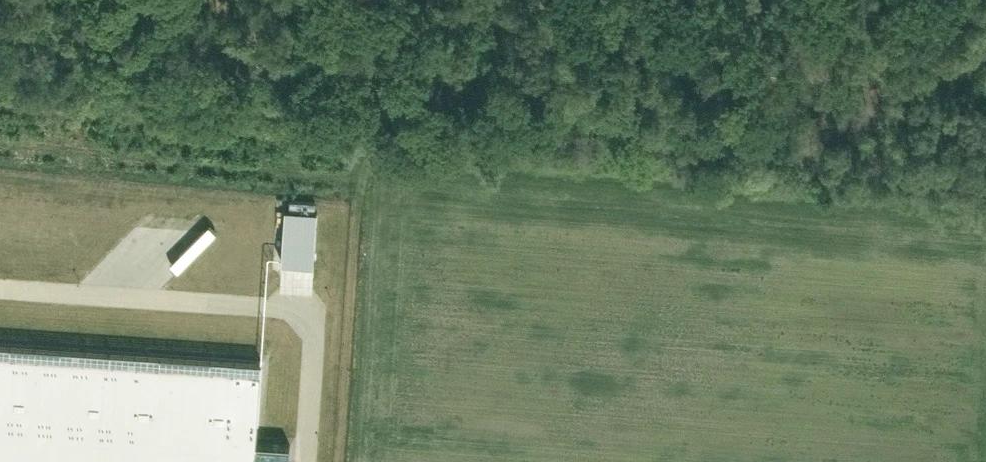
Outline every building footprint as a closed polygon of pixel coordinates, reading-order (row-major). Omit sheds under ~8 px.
[(311,262),(314,210),(280,208),(276,260),(311,262)] [(195,210),(155,248),(175,269),(215,231),(195,210)] [(0,346),(0,461),(254,461),(261,363),(0,346)]
